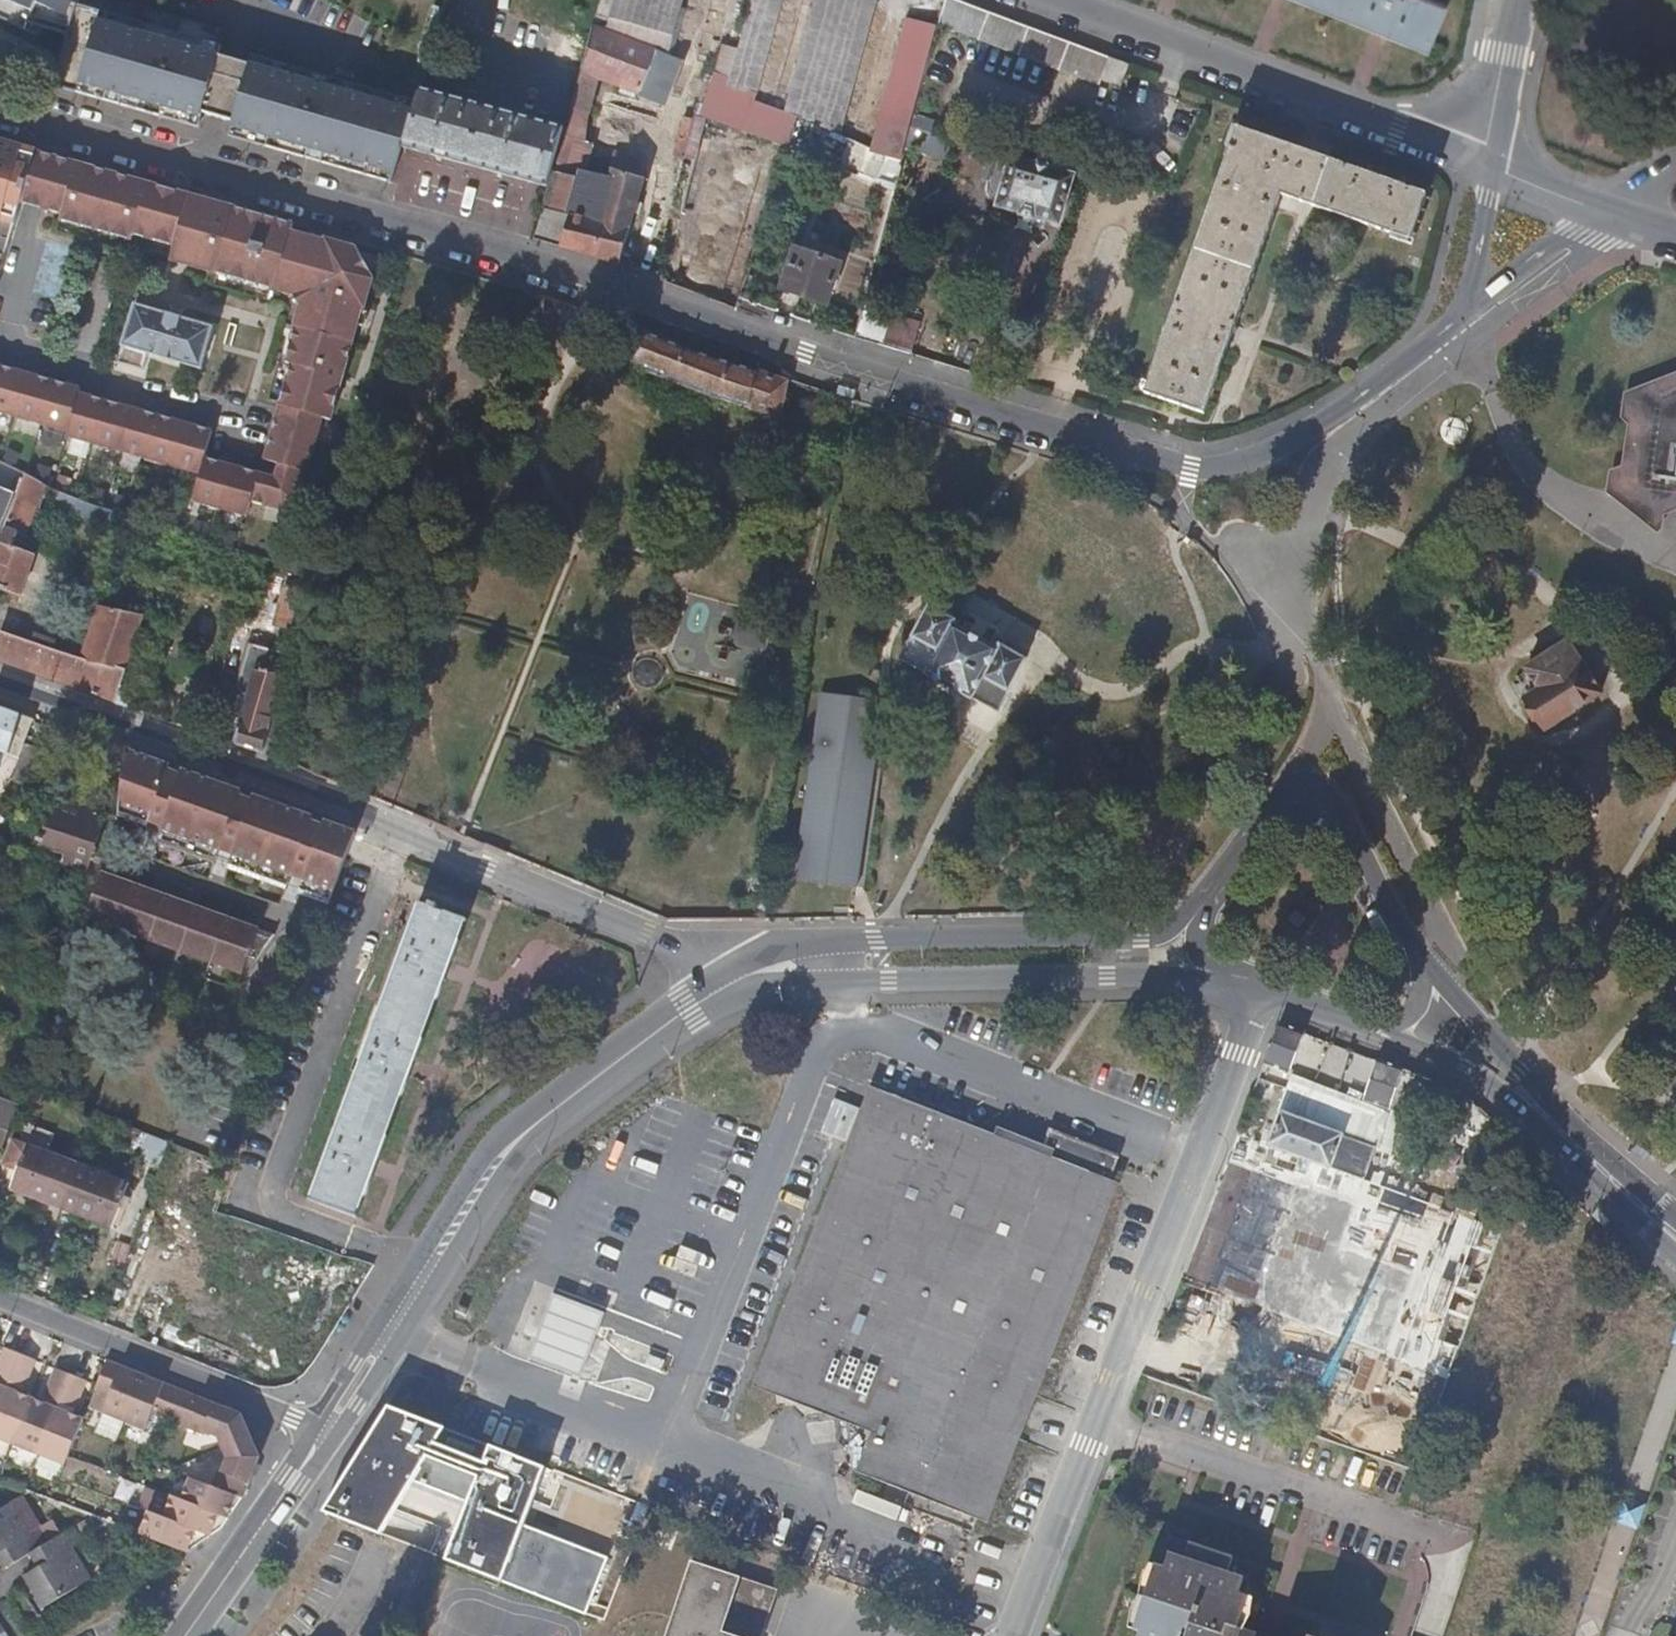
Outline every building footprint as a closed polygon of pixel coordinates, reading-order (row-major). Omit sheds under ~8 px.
[(35,31),(38,25),(66,35),(77,4),(78,0),(0,0),(0,15),(35,31)] [(876,0),(812,0),(787,107),(759,101),(782,0),(750,0),(740,47),(718,42),(700,123),(836,154),(837,147),(811,141),(815,125),(846,132),(876,0)] [(961,0),(943,0),(938,23),(1097,84),(1099,79),(1107,56),(961,0)] [(1380,29),(1430,49),(1447,4),(1436,0),(1307,0),(1380,29)] [(175,32),(77,4),(66,35),(50,84),(75,92),(77,86),(103,94),(102,100),(195,126),(199,111),(219,45),(175,32)] [(250,54),(219,45),(199,111),(229,120),(245,67),(250,54)] [(402,146),(414,101),(250,54),(245,67),(229,120),(231,121),(226,135),(320,163),(322,156),(334,159),(333,161),(350,165),(349,171),(391,183),(402,146)] [(1127,64),(1107,56),(1099,79),(1118,87),(1127,64)] [(77,86),(75,92),(102,100),(103,94),(77,86)] [(568,129),(418,87),(414,101),(402,146),(551,189),(568,129)] [(682,114),(675,152),(696,155),(703,118),(682,114)] [(1411,239),(1427,195),(1237,127),(1144,392),(1203,413),(1253,274),(1282,193),(1411,239)] [(0,145),(0,223),(10,226),(17,205),(33,154),(0,145)] [(897,181),(903,157),(891,152),(884,178),(897,181)] [(38,211),(53,160),(33,154),(17,205),(38,211)] [(1012,155),(998,204),(1018,210),(1017,215),(1034,220),(1034,216),(1058,223),(1073,174),(1049,166),(1050,163),(1031,157),(1030,160),(1012,155)] [(320,163),(349,171),(350,165),(333,161),(334,159),(322,156),(320,163)] [(172,249),(186,195),(158,189),(53,160),(38,211),(58,217),(56,223),(127,244),(129,237),(172,249)] [(290,232),(292,225),(186,195),(172,249),(169,258),(300,294),(365,312),(374,279),(355,250),(290,232)] [(795,245),(781,288),(825,301),(839,259),(795,245)] [(365,312),(300,294),(282,359),(291,362),(263,459),(279,463),(276,475),(208,456),(215,432),(84,395),(86,389),(0,365),(0,411),(66,430),(65,435),(199,473),(191,502),(247,517),(250,505),(282,514),(303,496),(323,422),(335,425),(365,312)] [(197,370),(208,329),(130,306),(114,364),(200,390),(204,373),(197,370)] [(883,346),(892,316),(863,307),(862,307),(853,338),(883,346)] [(883,346),(910,354),(920,324),(892,316),(883,346)] [(776,418),(788,379),(652,335),(618,324),(611,338),(637,347),(629,366),(701,394),(776,418)] [(1625,392),(1619,417),(1629,424),(1623,461),(1622,465),(1619,467),(1612,469),(1607,492),(1658,532),(1664,528),(1664,516),(1675,511),(1675,372),(1625,392)] [(0,483),(0,525),(14,488),(0,483)] [(17,493),(0,540),(0,592),(20,599),(36,558),(21,552),(39,503),(17,493)] [(113,524),(117,507),(60,493),(55,510),(113,524)] [(279,641),(289,644),(303,590),(285,586),(274,623),(279,641)] [(115,704),(131,656),(144,618),(102,604),(101,608),(97,606),(77,661),(68,688),(115,704)] [(996,713),(1024,660),(995,644),(994,648),(952,624),(953,620),(927,606),(898,659),(969,701),(970,699),(996,713)] [(68,688),(77,661),(7,637),(0,656),(0,664),(68,688)] [(1568,640),(1527,668),(1537,683),(1527,690),(1524,692),(1544,722),(1598,688),(1568,640)] [(261,756),(274,716),(281,694),(275,692),(285,656),(248,645),(236,682),(246,698),(232,745),(261,756)] [(115,704),(125,707),(141,661),(131,656),(115,704)] [(1537,683),(1527,668),(1517,674),(1527,690),(1537,683)] [(818,691),(818,697),(881,705),(882,699),(818,691)] [(818,697),(795,872),(858,880),(870,789),(881,705),(818,697)] [(31,719),(0,708),(0,753),(16,759),(22,744),(31,719)] [(261,756),(281,763),(293,722),(274,716),(261,756)] [(42,751),(22,744),(16,759),(9,779),(30,786),(42,751)] [(324,902),(350,833),(321,822),(318,829),(312,826),(306,824),(308,818),(271,804),(249,795),(247,801),(240,799),(234,797),(236,790),(177,769),(175,776),(172,774),(168,773),(170,766),(127,751),(122,765),(115,800),(113,821),(112,823),(216,862),(324,902)] [(34,854),(83,871),(102,817),(54,799),(34,854)] [(111,835),(112,823),(113,821),(102,817),(83,871),(96,876),(111,835)] [(858,880),(795,872),(794,878),(858,886),(858,880)] [(115,882),(96,876),(81,917),(111,928),(124,892),(113,888),(115,882)] [(125,886),(115,882),(113,888),(124,892),(125,886)] [(124,892),(111,928),(141,939),(154,902),(145,899),(146,894),(125,886),(124,892)] [(155,897),(146,894),(145,899),(154,902),(155,897)] [(154,902),(141,939),(172,950),(185,914),(176,910),(177,905),(155,897),(154,902)] [(448,966),(465,921),(432,909),(434,904),(425,901),(423,906),(415,903),(309,1199),(356,1216),(375,1164),(413,1062),(448,966)] [(176,910),(185,914),(187,909),(177,905),(176,910)] [(185,914),(172,950),(204,961),(216,925),(207,921),(208,916),(187,909),(185,914)] [(207,921),(216,925),(218,920),(208,916),(207,921)] [(111,928),(81,917),(79,923),(109,934),(111,928)] [(216,925),(204,961),(233,972),(238,960),(247,936),(238,932),(239,928),(218,920),(216,925)] [(141,939),(111,928),(109,934),(139,944),(141,939)] [(238,932),(247,936),(249,931),(239,928),(238,932)] [(247,936),(266,943),(269,938),(261,936),(249,931),(247,936)] [(247,936),(238,960),(251,964),(266,943),(247,936)] [(172,950),(141,939),(139,944),(170,955),(172,950)] [(204,961),(172,950),(170,955),(202,966),(204,961)] [(204,961),(202,966),(232,977),(233,972),(204,961)] [(1305,1031),(1279,1021),(1263,1064),(1289,1073),(1305,1031)] [(1433,1078),(1378,1058),(1365,1099),(1389,1108),(1394,1093),(1398,1083),(1428,1095),(1433,1078)] [(1428,1095),(1425,1104),(1451,1114),(1461,1088),(1433,1078),(1428,1095)] [(1394,1093),(1425,1104),(1428,1095),(1398,1083),(1394,1093)] [(13,1104),(0,1099),(0,1140),(13,1104)] [(1044,1150),(1007,1135),(999,1155),(876,1105),(762,1387),(804,1403),(828,1412),(855,1422),(845,1460),(860,1471),(861,1475),(977,1520),(1103,1195),(1037,1169),(1044,1150)] [(1268,1145),(1364,1179),(1375,1146),(1313,1124),(1279,1112),(1268,1145)] [(1037,1169),(1103,1195),(1118,1158),(1051,1132),(1044,1150),(1037,1169)] [(147,1134),(139,1156),(160,1163),(168,1142),(147,1134)] [(56,1217),(75,1165),(27,1148),(24,1156),(15,1179),(9,1196),(8,1199),(56,1217)] [(15,1179),(24,1156),(9,1151),(2,1173),(8,1176),(15,1179)] [(123,1182),(75,1165),(56,1217),(104,1235),(123,1182)] [(604,1311),(555,1294),(533,1358),(582,1375),(604,1311)] [(9,1379),(19,1352),(3,1345),(0,1353),(0,1376),(9,1379)] [(19,1352),(9,1379),(25,1385),(35,1358),(19,1352)] [(100,1418),(120,1368),(106,1362),(86,1412),(100,1418)] [(44,1393),(61,1399),(72,1372),(54,1365),(44,1393)] [(122,1427),(141,1376),(120,1368),(100,1418),(122,1427)] [(72,1372),(61,1399),(75,1405),(85,1377),(72,1372)] [(150,1417),(163,1385),(141,1376),(122,1427),(143,1435),(150,1417)] [(165,1423),(178,1390),(163,1385),(150,1417),(165,1423)] [(14,1444),(33,1396),(6,1386),(0,1401),(0,1438),(14,1444)] [(14,1444),(39,1454),(58,1406),(33,1396),(14,1444)] [(203,1433),(214,1404),(199,1398),(186,1432),(201,1439),(203,1433)] [(473,1454),(441,1441),(450,1425),(392,1402),(336,1494),(323,1512),(384,1540),(420,1480),(473,1503),(485,1473),(490,1461),(473,1454)] [(221,1447),(248,1434),(238,1413),(214,1404),(203,1433),(217,1439),(221,1447)] [(39,1454),(66,1464),(67,1460),(85,1416),(58,1406),(39,1454)] [(240,1499),(241,1497),(247,1484),(258,1455),(248,1434),(221,1447),(227,1460),(221,1474),(217,1473),(212,1488),(240,1499)] [(485,1473),(473,1503),(449,1564),(508,1587),(588,1618),(611,1558),(530,1525),(549,1471),(496,1449),(490,1461),(485,1473)] [(224,1520),(240,1499),(212,1488),(188,1479),(179,1503),(224,1520)] [(1648,1503),(1623,1495),(1615,1522),(1640,1530),(1648,1503)] [(213,1534),(224,1520),(179,1503),(169,1499),(160,1520),(205,1538),(213,1534)] [(43,1543),(34,1528),(23,1534),(4,1502),(0,1504),(0,1557),(5,1565),(25,1554),(31,1551),(43,1543)] [(183,1550),(205,1538),(160,1520),(145,1514),(137,1535),(176,1549),(180,1552),(183,1550)] [(20,1578),(24,1585),(40,1612),(89,1583),(68,1549),(77,1544),(68,1528),(43,1543),(31,1551),(38,1565),(32,1570),(20,1578)] [(1130,1630),(1135,1632),(1134,1635),(1255,1635),(1236,1629),(1247,1598),(1238,1595),(1243,1579),(1226,1573),(1231,1558),(1169,1536),(1158,1567),(1152,1565),(1130,1630)] [(25,1554),(32,1570),(38,1565),(31,1551),(25,1554)] [(779,1589),(693,1559),(667,1635),(764,1635),(779,1589)]
